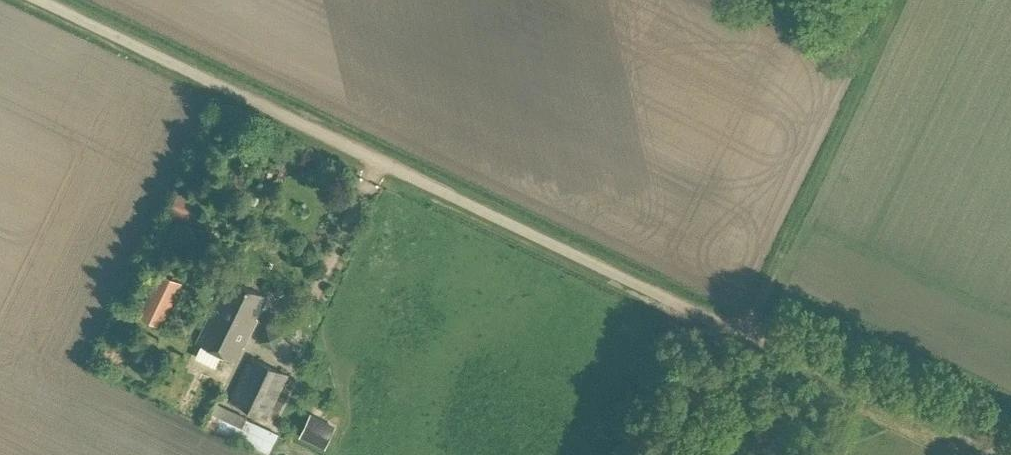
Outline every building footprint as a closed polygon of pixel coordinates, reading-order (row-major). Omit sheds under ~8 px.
[(182,221),(193,199),(178,192),(168,215),(182,221)] [(160,271),(139,314),(162,325),(183,282),(160,271)] [(238,363),(268,299),(239,285),(236,292),(226,287),(198,344),(201,345),(196,356),(216,366),(221,355),(238,363)] [(282,333),(288,321),(271,314),(266,326),(282,333)] [(267,418),(288,377),(253,359),(232,400),(267,418)] [(314,409),(303,431),(326,442),(337,421),(314,409)] [(269,454),(270,454),(279,435),(247,420),(243,429),(212,415),(207,426),(269,454)]
